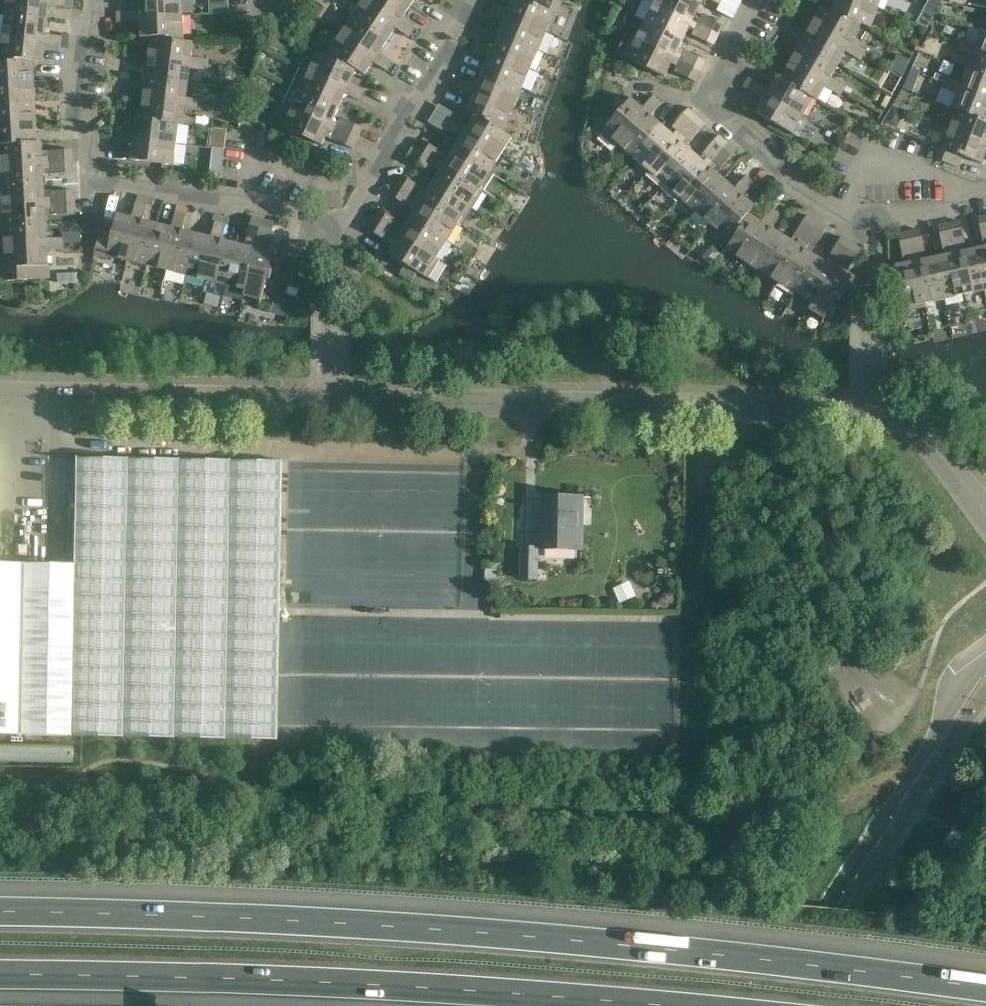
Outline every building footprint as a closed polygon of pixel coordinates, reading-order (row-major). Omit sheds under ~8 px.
[(57,6),(58,0),(50,0),(49,0),(7,0),(5,16),(48,21),(50,6),(57,6)] [(133,11),(133,22),(141,22),(141,17),(183,15),(183,0),(140,0),(140,11),(133,11)] [(403,19),(399,24),(363,0),(352,17),(388,41),(396,29),(403,33),(409,24),(403,19)] [(411,7),(400,0),(364,0),(363,0),(399,24),(403,19),(411,7)] [(498,18),(505,21),(507,16),(546,33),(554,13),(557,15),(562,3),(555,0),(536,0),(534,5),(524,0),(514,0),(509,11),(502,8),(498,18)] [(702,4),(693,0),(656,0),(654,3),(720,36),(725,25),(703,15),(700,20),(695,18),(702,4)] [(862,25),(871,28),(879,8),(857,0),(836,0),(831,12),(831,13),(863,24),(862,25)] [(879,8),(882,0),(857,0),(879,8)] [(714,46),(720,36),(654,3),(645,22),(684,41),(690,28),(696,30),(693,36),(714,46)] [(498,18),(502,8),(495,4),(490,15),(498,18)] [(831,13),(831,12),(822,7),(812,26),(849,47),(846,52),(854,57),(859,47),(852,43),(862,25),(863,24),(831,13)] [(133,22),(133,11),(124,11),(125,23),(133,22)] [(934,18),(923,13),(917,24),(928,28),(934,18)] [(141,38),(151,37),(184,41),(183,15),(141,17),(141,22),(141,38)] [(47,35),(48,21),(5,16),(3,36),(46,41),(47,35)] [(505,21),(499,35),(538,51),(546,33),(507,16),(505,21)] [(388,41),(352,17),(341,34),(377,58),(380,53),(388,41)] [(677,54),(684,41),(645,22),(637,39),(636,40),(701,72),(706,62),(685,51),(682,57),(677,54)] [(409,24),(403,33),(409,37),(416,28),(409,24)] [(839,65),(846,52),(849,47),(812,26),(802,43),(839,65)] [(983,31),(977,46),(975,51),(985,55),(985,33),(983,31)] [(377,58),(341,34),(326,56),(326,57),(357,70),(365,76),(374,63),(380,67),(386,58),(380,53),(377,58)] [(34,60),(44,62),(45,46),(53,47),(54,36),(47,35),(46,41),(3,36),(0,63),(34,60)] [(493,48),(486,45),(482,56),(489,59),(491,54),(530,70),(538,51),(499,35),(493,48)] [(54,36),(53,47),(61,48),(62,37),(54,36)] [(184,41),(151,37),(148,58),(191,64),(191,69),(199,70),(201,59),(192,58),(194,43),(184,41)] [(636,40),(637,39),(633,37),(623,57),(665,78),(672,64),(677,67),(675,72),(696,83),(701,72),(636,40)] [(965,53),(969,43),(961,40),(957,50),(965,53)] [(482,56),(486,45),(479,42),(474,52),(482,56)] [(832,78),(839,65),(802,43),(791,61),(829,83),(826,88),(833,92),(839,82),(832,78)] [(968,70),(985,77),(985,55),(975,51),(977,46),(969,43),(965,53),(973,56),(968,70)] [(859,47),(854,57),(861,61),(867,51),(859,47)] [(326,57),(326,56),(318,52),(309,71),(348,89),(350,84),(357,70),(326,57)] [(489,59),(483,72),(522,89),(530,70),(491,54),(489,59)] [(189,84),(191,69),(191,64),(148,58),(146,79),(189,84)] [(386,58),(380,67),(387,71),(393,62),(386,58)] [(201,59),(199,70),(208,71),(209,60),(201,59)] [(0,63),(0,84),(35,82),(34,60),(0,63)] [(815,98),(814,99),(818,101),(826,88),(829,83),(791,61),(781,78),(781,79),(815,98)] [(346,95),(353,98),(357,88),(350,84),(348,89),(309,71),(300,67),(292,86),(340,108),(346,95)] [(985,99),(985,77),(968,70),(962,84),(960,89),(985,99)] [(478,86),(470,83),(466,93),(473,96),(476,91),(515,108),(522,89),(483,72),(478,86)] [(950,92),(954,81),(936,74),(935,78),(944,82),(942,88),(950,92)] [(781,79),(781,78),(777,76),(769,90),(763,86),(757,96),(764,99),(767,94),(804,116),(814,99),(815,98),(781,79)] [(187,98),(189,84),(146,79),(144,99),(186,104),(186,109),(194,110),(195,99),(187,98)] [(466,93),(470,83),(463,80),(458,90),(466,93)] [(962,84),(954,81),(950,92),(958,95),(953,109),(957,111),(957,110),(985,121),(985,99),(960,89),(962,84)] [(36,102),(35,82),(0,84),(0,104),(36,102)] [(757,96),(763,86),(756,82),(750,91),(757,96)] [(839,82),(833,92),(841,96),(847,86),(839,82)] [(334,121),(340,108),(292,86),(283,105),(292,108),(358,139),(363,128),(341,118),(339,124),(334,121)] [(357,88),(353,98),(360,101),(365,91),(357,88)] [(504,133),(504,132),(515,108),(476,91),(473,96),(467,111),(476,114),(504,133)] [(793,134),(804,116),(767,94),(764,99),(756,113),(793,134)] [(648,103),(656,110),(662,104),(653,97),(648,103)] [(647,112),(643,108),(631,98),(600,134),(617,148),(620,145),(619,145),(647,112)] [(136,118),(184,124),(195,126),(196,120),(185,115),(186,109),(186,104),(144,99),(141,119),(136,118)] [(195,99),(194,110),(203,112),(204,101),(195,99)] [(37,122),(36,102),(0,104),(0,124),(37,122)] [(651,116),(656,110),(648,103),(643,108),(647,112),(619,145),(620,145),(634,158),(662,125),(651,116)] [(905,112),(892,107),(885,123),(897,128),(905,112)] [(358,139),(292,108),(283,128),(322,145),(329,131),(334,134),(332,139),(353,149),(358,139)] [(674,135),(662,125),(634,158),(649,171),(650,172),(698,117),(689,109),(673,127),(677,131),(674,135)] [(957,111),(950,129),(985,143),(985,121),(957,110),(957,111)] [(449,129),(455,133),(461,123),(455,119),(451,124),(434,113),(428,123),(446,134),(449,129)] [(455,133),(462,137),(465,132),(501,155),(512,137),(504,132),(504,133),(476,114),(468,127),(461,123),(455,133)] [(706,124),(698,117),(650,172),(649,171),(647,174),(663,188),(694,152),(682,143),(686,139),(691,142),(706,124)] [(135,133),(127,133),(126,144),(133,145),(134,139),(177,144),(179,124),(184,125),(184,124),(136,118),(135,133)] [(38,142),(37,122),(0,124),(0,145),(38,143),(38,142)] [(950,129),(943,149),(940,148),(936,159),(959,168),(963,157),(982,164),(985,154),(985,143),(950,129)] [(126,144),(127,133),(119,131),(117,143),(126,144)] [(462,137),(454,150),(490,172),(501,155),(465,132),(462,137)] [(705,162),(694,152),(663,188),(679,202),(681,199),(681,198),(728,144),(720,136),(704,154),(708,158),(705,162)] [(174,165),(177,144),(134,139),(133,145),(131,160),(174,165)] [(424,141),(418,151),(480,190),(480,189),(490,172),(454,150),(446,162),(441,159),(445,154),(424,141)] [(74,162),(73,150),(49,151),(49,157),(44,157),(43,142),(38,142),(38,143),(0,145),(0,154),(1,165),(74,162)] [(737,151),(728,144),(681,198),(681,199),(696,212),(724,179),(713,170),(717,165),(721,169),(737,151)] [(440,171),(432,184),(472,209),(483,191),(480,189),(480,190),(418,151),(412,161),(432,173),(435,168),(440,171)] [(74,173),(74,162),(1,165),(2,186),(45,183),(44,169),(50,168),(50,174),(74,173)] [(403,176),(397,185),(458,224),(458,225),(461,227),(472,209),(432,184),(424,196),(420,193),(423,188),(403,176)] [(741,183),(749,191),(755,184),(746,177),(741,183)] [(736,189),(724,179),(696,212),(711,225),(740,193),(736,189)] [(46,198),(45,183),(2,186),(3,206),(76,202),(75,191),(51,192),(51,198),(46,198)] [(744,196),(749,191),(741,183),(736,189),(740,193),(711,225),(731,242),(732,243),(749,214),(750,214),(756,207),(744,196)] [(419,206),(411,218),(447,242),(458,225),(458,224),(397,185),(390,195),(411,208),(414,203),(419,206)] [(76,202),(3,206),(0,206),(0,226),(47,224),(46,209),(52,209),(52,215),(76,214),(76,202)] [(134,210),(145,213),(147,205),(142,204),(136,202),(134,210)] [(767,216),(776,222),(781,215),(771,209),(767,216)] [(144,220),(145,213),(134,210),(133,217),(138,219),(128,261),(147,266),(158,224),(144,220)] [(381,210),(375,220),(436,259),(437,258),(447,242),(411,218),(403,231),(398,228),(401,223),(381,210)] [(174,220),(185,223),(187,215),(176,212),(174,220)] [(107,256),(128,261),(138,219),(133,217),(118,214),(112,234),(101,231),(95,256),(107,259),(107,256)] [(749,215),(750,214),(749,214),(732,243),(731,242),(726,250),(744,262),(767,226),(762,223),(749,215)] [(772,229),(776,222),(767,216),(762,223),(767,226),(744,262),(761,273),(784,237),(772,229)] [(797,244),(784,237),(761,273),(779,283),(818,222),(808,216),(795,236),(800,239),(797,244)] [(251,247),(237,244),(226,286),(245,290),(246,291),(264,220),(253,217),(247,241),(253,242),(251,247)] [(183,230),(185,223),(174,220),(172,227),(178,229),(167,271),(187,276),(198,234),(183,230)] [(275,223),(264,220),(246,291),(245,290),(244,296),(262,301),(267,279),(271,280),(273,269),(270,269),(274,253),(262,250),(264,245),(269,246),(275,223)] [(440,260),(437,258),(436,259),(375,220),(369,230),(389,243),(392,238),(397,241),(389,254),(428,279),(440,260)] [(214,230),(225,233),(227,225),(216,222),(214,230)] [(828,228),(818,222),(779,283),(796,294),(819,258),(807,250),(810,245),(815,248),(828,228)] [(962,222),(950,224),(965,295),(985,291),(976,249),(962,252),(961,247),(967,245),(962,222)] [(47,224),(0,226),(0,246),(4,246),(5,246),(48,245),(48,239),(47,224)] [(172,227),(158,224),(147,266),(167,271),(178,229),(172,227)] [(965,295),(950,224),(939,227),(944,250),(950,249),(951,254),(936,257),(945,299),(965,295)] [(226,286),(237,244),(223,240),(225,233),(214,230),(212,237),(217,239),(207,281),(226,286)] [(925,304),(926,304),(945,299),(936,257),(922,260),(921,255),(926,254),(922,230),(910,233),(925,304)] [(63,238),(55,239),(56,250),(64,250),(64,245),(82,244),(81,232),(63,233),(63,238)] [(927,307),(926,304),(925,304),(910,233),(899,235),(904,259),(909,257),(911,263),(895,266),(905,312),(927,307)] [(212,237),(198,234),(187,276),(207,281),(217,239),(212,237)] [(832,266),(819,258),(796,294),(813,305),(852,244),(842,237),(830,258),(835,261),(832,266)] [(48,239),(48,245),(5,246),(4,246),(0,246),(1,247),(1,267),(0,267),(0,282),(50,279),(49,250),(56,250),(55,239),(48,239)] [(813,305),(809,310),(825,319),(837,301),(840,303),(846,294),(843,292),(851,278),(841,272),(844,267),(849,270),(862,250),(852,244),(813,305)] [(976,249),(985,291),(985,247),(976,249)] [(275,740),(280,461),(76,458),(74,565),(0,563),(0,735),(275,740)] [(582,550),(582,525),(576,525),(577,497),(543,497),(542,549),(582,550)] [(537,580),(538,548),(522,548),(521,579),(537,580)] [(636,597),(629,582),(613,589),(620,604),(636,597)] [(953,851),(964,835),(954,828),(943,844),(953,851)]
